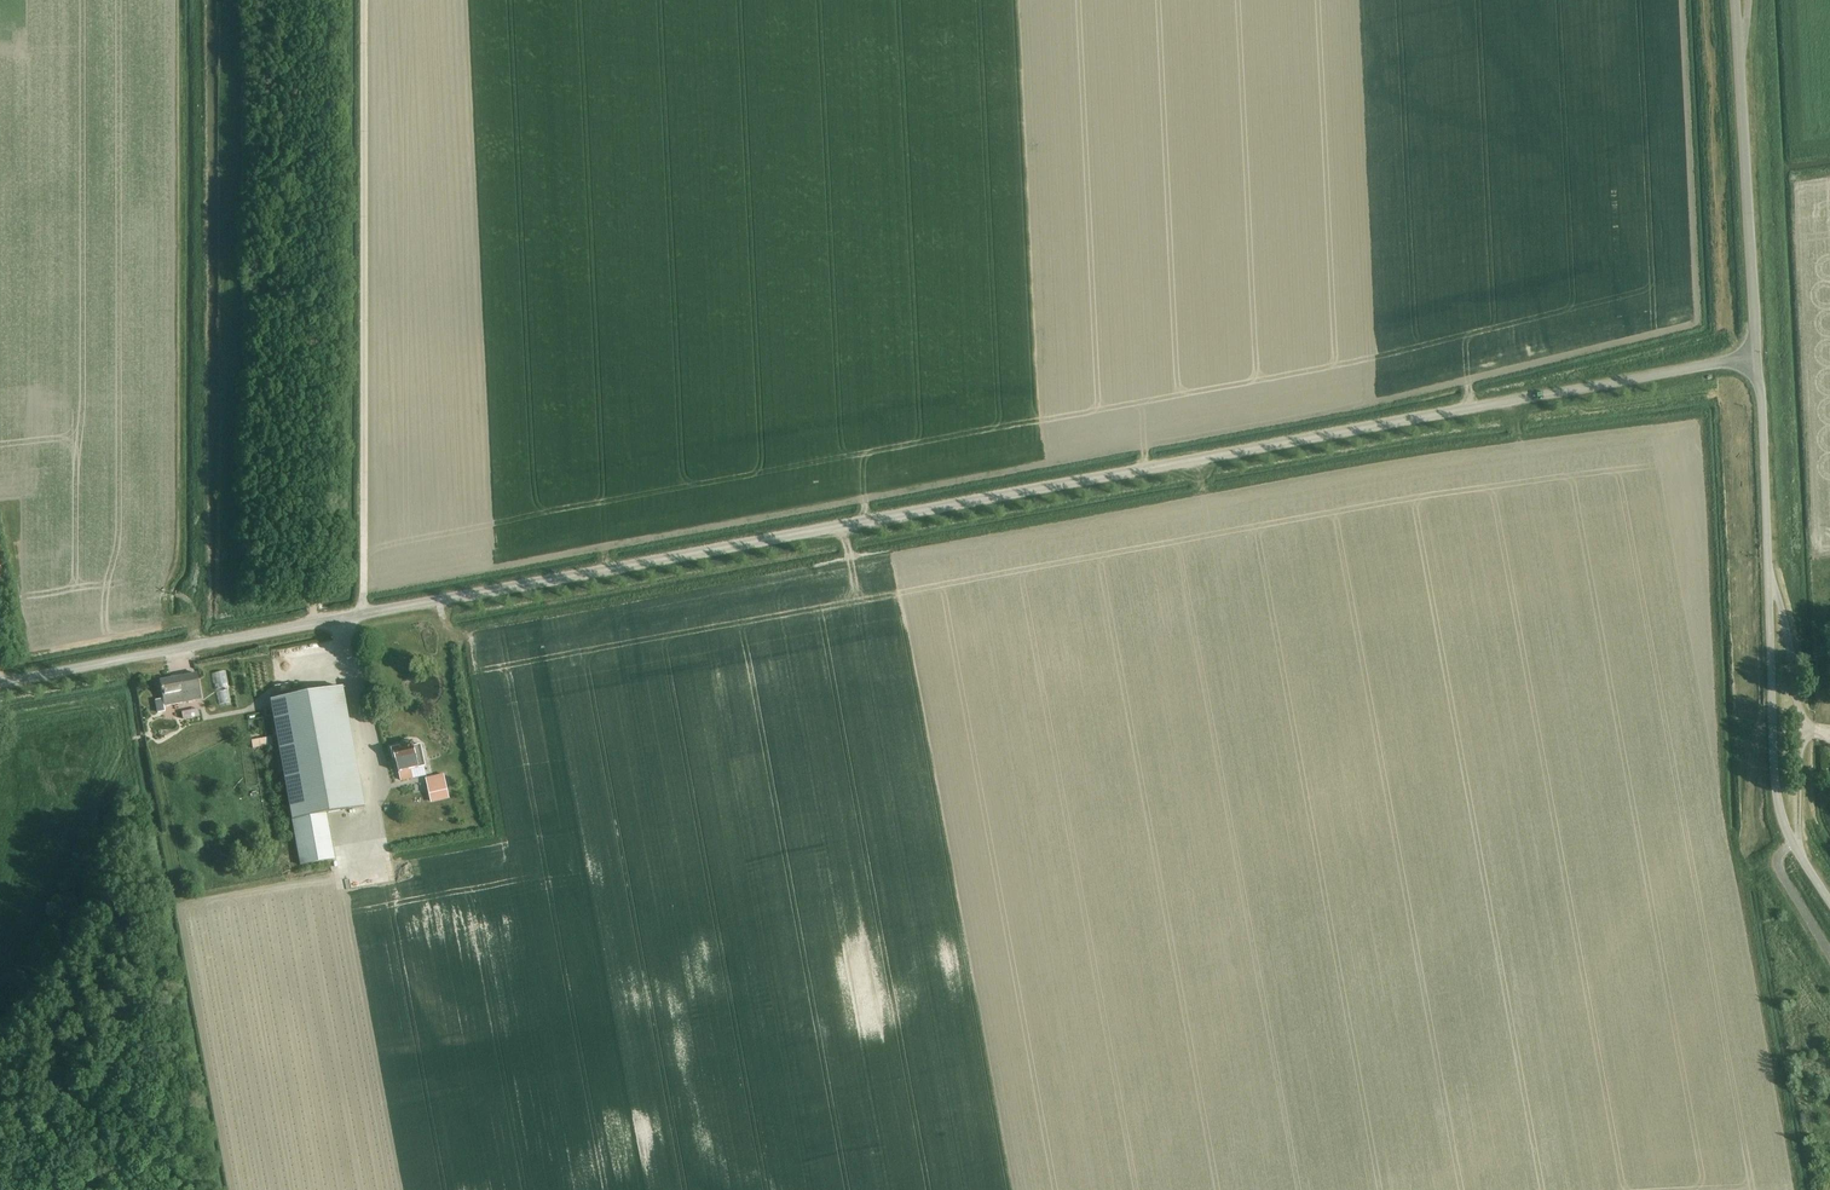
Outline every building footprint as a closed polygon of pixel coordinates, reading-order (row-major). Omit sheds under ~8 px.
[(1720,410),(1720,419),(1729,418),(1728,409),(1720,410)] [(226,662),(216,663),(219,680),(229,678),(226,662)] [(164,706),(184,702),(200,699),(195,674),(159,681),(164,706)] [(341,688),(270,701),(300,865),(334,859),(325,813),(363,807),(341,688)] [(255,739),(269,736),(268,728),(253,731),(255,739)] [(250,740),(252,749),(260,747),(259,739),(250,740)] [(426,767),(421,745),(414,747),(413,744),(413,742),(402,744),(402,747),(391,749),(394,759),(396,758),(397,764),(401,781),(426,775),(424,767),(426,767)] [(443,775),(427,779),(429,788),(445,784),(443,775)]
